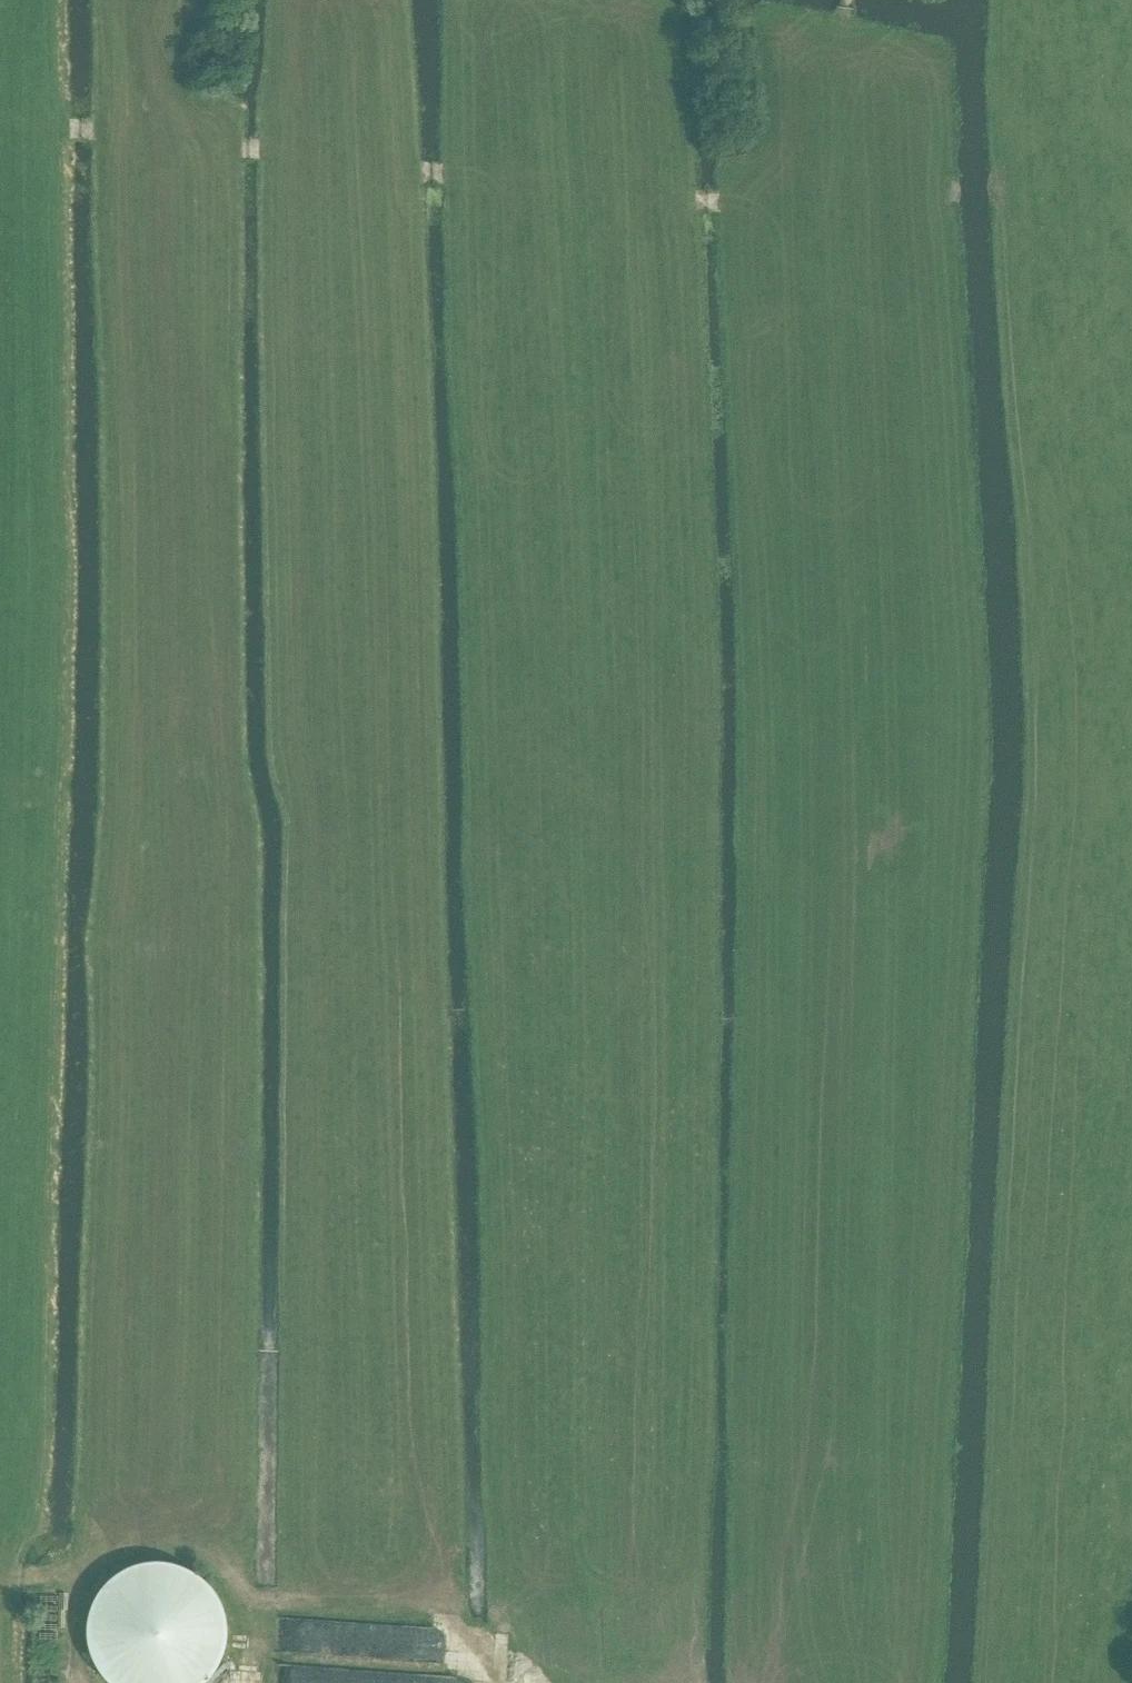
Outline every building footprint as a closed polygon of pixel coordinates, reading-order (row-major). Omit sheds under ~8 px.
[(88,1631),(89,1644),(92,1656),(98,1668),(106,1678),(111,1682),(204,1682),(209,1679),(217,1668),(223,1657),(226,1644),(227,1632),(226,1619),(223,1606),(217,1595),(209,1584),(200,1576),(189,1569),(177,1564),(164,1562),(152,1561),(139,1564),(127,1568),(116,1575),(106,1584),(98,1594),(93,1605),(89,1618),(88,1631)]
